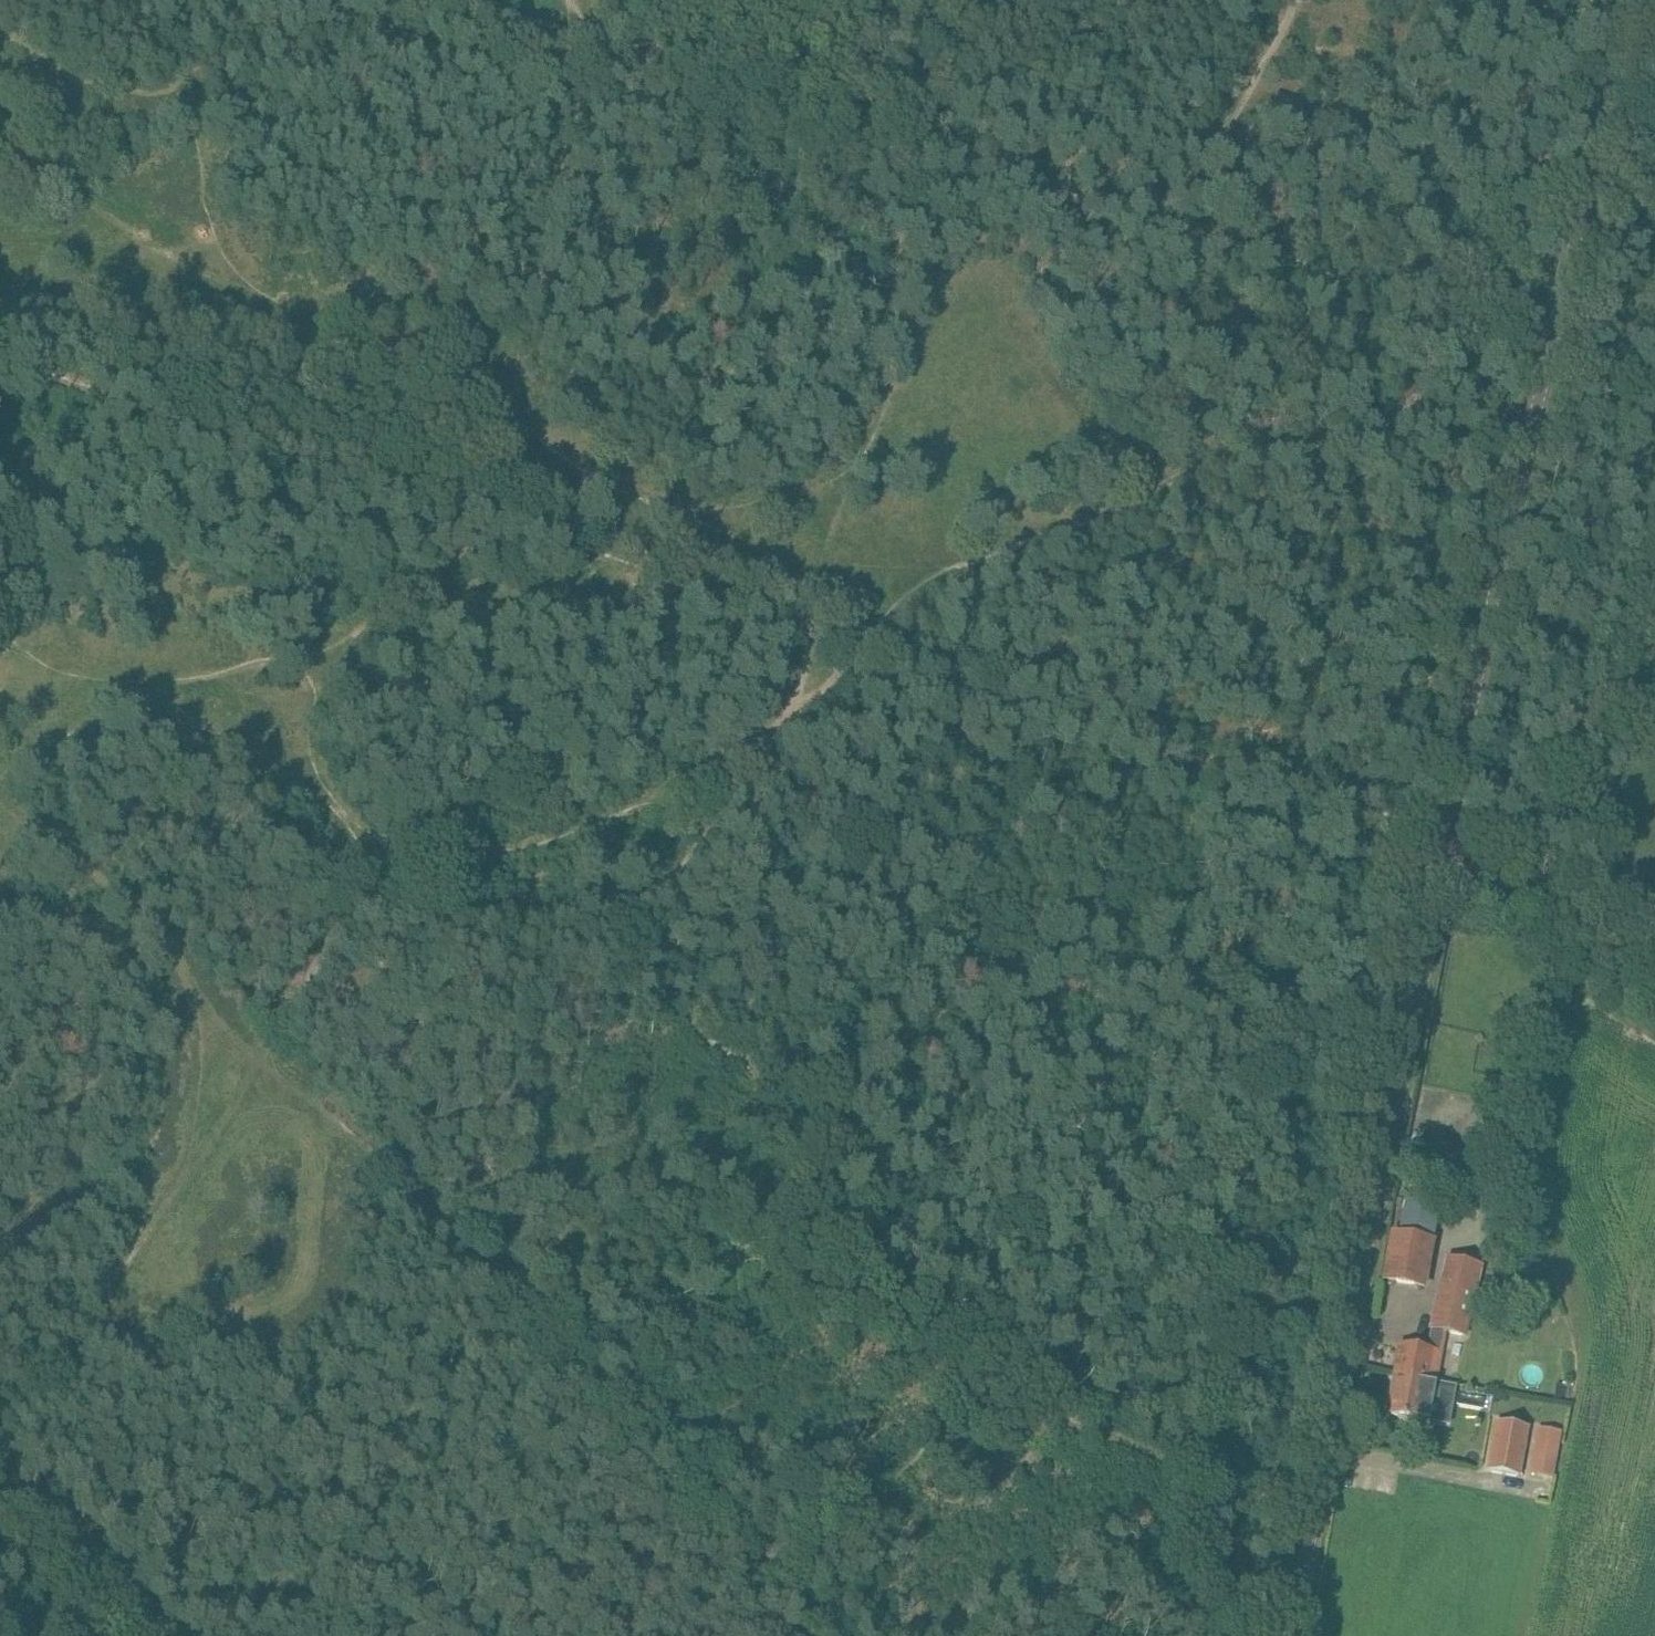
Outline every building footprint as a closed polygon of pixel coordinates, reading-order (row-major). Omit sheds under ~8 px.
[(1393,1233),(1384,1279),(1406,1283),(1425,1287),(1434,1241),(1439,1210),(1407,1204),(1400,1234),(1393,1233)] [(1432,1328),(1427,1349),(1441,1352),(1445,1331),(1465,1336),(1483,1268),(1449,1260),(1432,1328)] [(1427,1349),(1422,1348),(1400,1344),(1394,1379),(1435,1387),(1441,1352),(1427,1349)] [(1435,1387),(1394,1379),(1387,1414),(1429,1422),(1435,1387)] [(1492,1451),(1489,1469),(1514,1474),(1520,1475),(1521,1469),(1529,1427),(1498,1421),(1492,1451)] [(1538,1427),(1533,1455),(1557,1459),(1562,1431),(1538,1427)]
